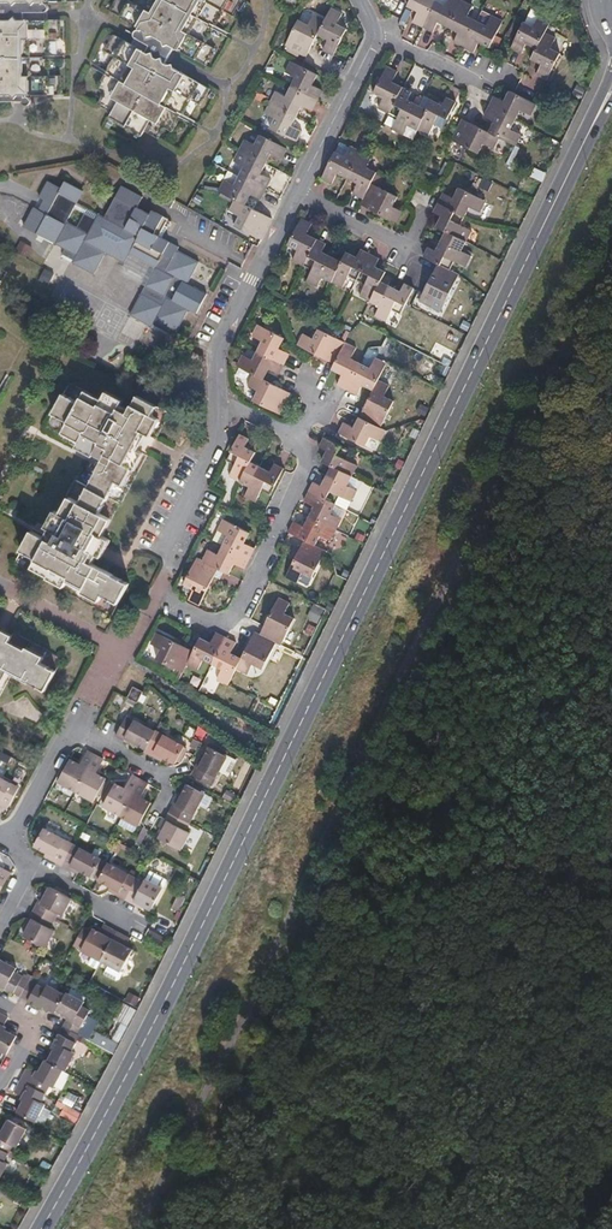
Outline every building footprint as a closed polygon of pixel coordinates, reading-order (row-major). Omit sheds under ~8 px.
[(174,47),(206,65),(215,49),(204,42),(222,10),(234,16),(243,0),(242,0),(129,0),(129,1),(128,0),(116,0),(110,11),(141,28),(174,47)] [(297,0),(284,0),(282,3),(292,9),(297,0)] [(407,6),(419,12),(414,22),(424,28),(437,1),(436,0),(410,0),(409,1),(407,6)] [(437,1),(424,28),(433,32),(438,22),(449,27),(463,1),(461,0),(449,0),(446,5),(437,1)] [(42,1),(0,2),(0,20),(16,20),(16,16),(22,16),(22,12),(45,12),(47,11),(48,9),(49,6),(48,5),(46,4),(42,3),(42,1)] [(474,6),(463,1),(449,27),(460,33),(454,43),(465,48),(479,21),(468,16),(474,6)] [(324,51),(333,55),(347,29),(337,24),(342,13),(331,7),(325,20),(318,34),(329,40),(324,51)] [(493,16),(484,12),(479,21),(488,26),(493,16)] [(286,46),(306,57),(318,34),(325,20),(314,14),(308,26),(299,21),(286,46)] [(488,26),(479,21),(465,48),(474,53),(479,42),(489,48),(503,21),(493,16),(488,26)] [(538,48),(546,32),(551,22),(539,16),(534,27),(524,22),(511,49),(519,53),(525,42),(538,48)] [(16,20),(0,20),(0,95),(61,93),(61,75),(50,75),(49,61),(49,38),(60,38),(60,20),(16,20)] [(165,63),(174,47),(141,28),(141,30),(139,30),(138,30),(136,31),(135,32),(134,34),(135,36),(136,37),(150,45),(148,49),(153,52),(151,55),(165,63)] [(538,48),(532,59),(542,64),(537,75),(546,79),(560,53),(551,48),(557,38),(546,32),(538,48)] [(210,88),(165,63),(151,55),(115,35),(106,51),(116,57),(106,75),(98,89),(106,94),(100,105),(112,112),(109,117),(141,136),(145,130),(159,138),(164,128),(172,132),(180,117),(191,99),(201,105),(210,88)] [(291,86),(318,100),(323,89),(313,84),(318,74),(292,60),(286,71),(296,76),(291,86)] [(378,108),(388,113),(401,87),(392,82),(397,71),(387,66),(373,93),(384,98),(378,108)] [(271,102),(297,115),(302,105),(313,110),(318,100),(291,86),(287,96),(276,91),(271,102)] [(401,87),(388,113),(398,119),(393,130),(403,135),(408,125),(417,130),(423,119),(414,114),(418,105),(407,99),(411,92),(401,87)] [(504,101),(494,96),(489,106),(516,119),(521,109),(531,115),(536,104),(509,91),(504,101)] [(423,95),(418,105),(428,110),(433,100),(423,95)] [(423,119),(417,130),(428,135),(434,124),(442,128),(456,101),(447,97),(444,105),(433,100),(428,110),(418,105),(414,114),(423,119)] [(292,126),(297,115),(271,102),(265,113),(275,118),(270,128),(297,141),(302,131),(292,126)] [(516,119),(489,106),(484,116),(494,122),(489,131),(500,137),(516,145),(522,134),(511,129),(516,119)] [(489,131),(463,119),(452,140),(478,153),(484,143),(494,148),(500,137),(489,131)] [(240,150),(266,163),(272,153),(282,158),(286,148),(261,134),(256,145),(245,139),(240,150)] [(348,177),(361,151),(350,146),(345,156),(335,151),(322,177),(332,182),(338,172),(348,177)] [(239,176),(266,190),(271,178),(261,173),(266,163),(240,150),(234,160),(245,166),(239,176)] [(372,156),(361,151),(348,177),(358,182),(352,193),(363,198),(371,182),(376,171),(367,167),(372,156)] [(229,171),(225,180),(235,185),(239,176),(229,171)] [(426,171),(422,180),(432,185),(436,176),(426,171)] [(261,199),(266,190),(239,176),(235,185),(225,180),(219,191),(235,200),(245,205),(251,194),(261,199)] [(131,253),(157,267),(132,316),(175,337),(190,308),(198,312),(208,293),(189,283),(200,262),(178,250),(179,247),(162,239),(165,233),(168,228),(165,227),(169,220),(151,211),(149,215),(136,209),(141,198),(121,187),(105,218),(77,204),(83,192),(64,182),(60,189),(46,182),(38,199),(43,201),(38,211),(33,209),(23,228),(65,250),(61,257),(95,274),(106,253),(126,263),(131,253)] [(371,182),(363,198),(360,204),(397,222),(403,211),(393,206),(398,196),(371,182)] [(174,199),(148,184),(146,188),(159,195),(157,199),(170,207),(174,199)] [(443,193),(438,203),(465,216),(470,206),(480,211),(485,201),(459,187),(454,198),(443,193)] [(262,238),(272,218),(259,212),(245,205),(235,200),(229,210),(240,215),(235,225),(262,238)] [(438,203),(434,211),(433,212),(441,216),(436,226),(446,231),(441,240),(452,245),(457,237),(466,242),(472,231),(460,225),(465,216),(438,203)] [(293,259),(304,265),(317,239),(307,234),(312,223),(301,218),(288,245),(298,249),(293,259)] [(452,245),(441,240),(436,251),(427,247),(423,256),(438,263),(449,269),(454,260),(466,266),(471,256),(461,251),(466,242),(457,237),(452,245)] [(317,239),(304,265),(312,269),(307,281),(317,286),(323,277),(333,282),(338,272),(328,267),(333,256),(322,251),(326,244),(317,239)] [(349,275),(357,280),(371,253),(362,249),(357,257),(347,252),(342,261),(333,256),(328,267),(338,272),(333,282),(343,287),(349,275)] [(360,295),(371,301),(377,291),(386,295),(390,285),(382,281),(386,272),(375,266),(379,258),(371,253),(357,280),(366,284),(360,295)] [(449,269),(438,263),(428,282),(419,301),(430,307),(436,296),(446,301),(459,274),(449,269)] [(377,291),(371,301),(380,305),(375,315),(386,320),(392,308),(401,313),(414,287),(405,282),(401,290),(390,285),(386,295),(377,291)] [(263,340),(257,350),(284,364),(290,353),(280,348),(285,337),(258,323),(253,335),(263,340)] [(297,345),(334,363),(345,341),(319,328),(313,338),(303,333),(297,345)] [(334,363),(331,368),(342,374),(337,385),(347,390),(361,362),(351,357),(357,347),(345,341),(334,363)] [(243,354),(237,365),(254,374),(264,379),(270,368),(279,373),(284,364),(257,350),(253,360),(243,354)] [(361,362),(347,390),(358,395),(363,384),(373,389),(379,378),(387,362),(377,357),(371,367),(361,362)] [(264,379),(254,374),(248,386),(258,391),(253,400),(280,414),(291,392),(290,391),(264,379)] [(373,389),(359,416),(380,427),(394,400),(384,395),(390,384),(379,378),(373,389)] [(88,561),(93,552),(100,556),(109,540),(101,535),(110,519),(99,513),(116,482),(121,484),(130,468),(134,469),(142,453),(137,450),(143,439),(146,433),(149,435),(158,419),(151,415),(156,406),(137,396),(128,411),(119,406),(122,401),(106,392),(101,401),(85,392),(79,403),(63,394),(53,414),(68,422),(63,432),(80,441),(77,447),(92,456),(93,455),(103,460),(80,503),(70,498),(61,514),(56,512),(47,528),(53,531),(47,540),(32,532),(22,551),(37,559),(33,567),(50,576),(49,577),(65,586),(68,580),(85,589),(83,592),(99,600),(102,595),(118,603),(128,583),(88,561)] [(380,427),(359,416),(354,427),(344,422),(339,432),(366,445),(371,436),(381,441),(386,430),(380,427)] [(229,477),(239,481),(244,471),(254,476),(259,465),(250,461),(254,451),(244,446),(248,439),(239,434),(226,461),(235,465),(229,477)] [(324,437),(319,446),(327,450),(322,462),(323,462),(331,466),(327,476),(338,481),(342,471),(352,476),(358,465),(346,459),(351,450),(333,442),(324,437)] [(244,471),(239,481),(249,487),(244,496),(256,502),(262,490),(270,494),(283,468),(274,463),(270,471),(259,465),(254,476),(244,471)] [(348,486),(352,476),(342,471),(338,481),(327,476),(322,485),(314,481),(309,491),(336,505),(340,496),(351,502),(357,490),(348,486)] [(331,514),(336,505),(309,491),(304,501),(314,506),(309,517),(336,531),(342,519),(331,514)] [(293,522),(288,532),(304,540),(315,546),(320,535),(331,541),(336,531),(309,517),(304,527),(293,522)] [(227,535),(223,545),(250,558),(255,548),(245,543),(250,532),(223,519),(217,531),(227,535)] [(315,546),(304,540),(285,578),(297,584),(302,573),(312,578),(325,551),(315,546)] [(250,558),(223,545),(218,554),(207,549),(202,561),(217,568),(229,574),(234,564),(245,569),(250,558)] [(202,561),(196,558),(183,585),(193,590),(188,601),(199,606),(217,568),(202,561)] [(275,643),(281,646),(294,619),(284,614),(289,603),(278,598),(260,635),(275,643)] [(7,670),(44,690),(55,671),(40,663),(43,657),(26,648),(25,651),(8,642),(12,636),(0,630),(0,683),(7,670)] [(203,660),(212,664),(225,637),(215,632),(209,643),(199,638),(193,651),(186,665),(198,670),(203,660)] [(155,659),(183,672),(186,665),(193,651),(155,633),(150,644),(160,649),(155,659)] [(241,659),(236,670),(248,675),(253,665),(262,669),(275,643),(260,635),(254,633),(241,659)] [(225,637),(212,664),(222,669),(217,680),(228,686),(236,670),(241,659),(230,654),(236,643),(225,637)] [(128,698),(136,702),(137,702),(142,692),(141,691),(133,687),(128,698)] [(123,720),(119,727),(113,739),(125,744),(126,743),(144,751),(152,735),(123,720)] [(152,735),(144,751),(142,754),(149,758),(151,755),(172,766),(182,748),(153,734),(152,735)] [(224,758),(207,749),(198,767),(195,766),(190,775),(190,777),(189,778),(208,788),(224,758)] [(77,767),(68,762),(56,785),(74,794),(93,758),(85,754),(77,767)] [(101,763),(93,758),(74,794),(90,803),(102,781),(94,777),(101,763)] [(100,808),(118,818),(137,781),(129,777),(121,791),(112,786),(100,808)] [(18,789),(0,779),(0,801),(0,802),(0,805),(7,809),(18,789)] [(118,818),(136,827),(148,805),(137,800),(145,786),(137,781),(118,818)] [(167,815),(186,826),(201,797),(184,788),(175,804),(173,803),(167,815)] [(181,834),(186,826),(167,815),(160,827),(162,829),(156,840),(177,852),(186,836),(181,834)] [(40,831),(36,839),(32,848),(52,859),(50,862),(59,866),(70,847),(40,831)] [(70,847),(59,866),(67,871),(69,867),(89,878),(91,875),(98,862),(70,847)] [(123,901),(133,882),(134,881),(105,865),(98,878),(96,883),(116,894),(115,897),(123,901)] [(9,874),(0,870),(0,891),(9,874)] [(142,881),(159,889),(163,881),(147,872),(142,881)] [(136,906),(147,912),(159,889),(142,881),(140,886),(133,882),(123,901),(135,907),(136,906)] [(71,898),(50,887),(44,898),(41,897),(34,910),(53,920),(57,913),(62,915),(71,898)] [(53,920),(34,910),(27,923),(30,924),(24,936),(45,947),(54,930),(49,928),(53,920)] [(81,950),(102,961),(117,932),(107,926),(103,933),(92,927),(81,950)] [(121,971),(133,949),(123,943),(127,936),(117,932),(102,961),(121,971)] [(0,958),(0,982),(2,983),(0,985),(22,996),(31,979),(16,971),(17,967),(0,958)] [(31,979),(22,996),(44,1008),(45,1006),(57,1012),(58,1010),(66,994),(49,984),(47,988),(31,979)] [(66,994),(58,1010),(69,1016),(64,1025),(79,1033),(88,1017),(92,1010),(83,1005),(85,1001),(68,991),(66,994)] [(127,1013),(117,1028),(121,1031),(136,1009),(124,1002),(120,1008),(127,1013)] [(9,1055),(20,1036),(7,1030),(9,1027),(6,1026),(10,1018),(0,1012),(0,1050),(9,1055)] [(96,1021),(88,1017),(79,1033),(82,1035),(87,1037),(91,1030),(96,1021)] [(79,1033),(64,1025),(53,1048),(56,1049),(50,1060),(67,1069),(69,1070),(78,1051),(74,1049),(82,1035),(79,1033)] [(91,1030),(87,1037),(115,1052),(119,1044),(91,1030)] [(67,1069),(50,1060),(49,1059),(42,1072),(39,1071),(38,1073),(30,1068),(29,1070),(24,1080),(49,1094),(54,1085),(58,1087),(67,1069)] [(45,1102),(49,1094),(24,1080),(18,1092),(25,1096),(24,1099),(27,1101),(20,1112),(39,1122),(48,1104),(45,1102)] [(57,1113),(75,1120),(79,1110),(61,1103),(57,1113)] [(0,1131),(0,1147),(12,1154),(16,1146),(20,1148),(30,1130),(11,1119),(5,1131),(2,1129),(1,1132),(0,1131)] [(0,1147),(0,1181),(1,1182),(11,1164),(7,1162),(12,1154),(0,1147)]
